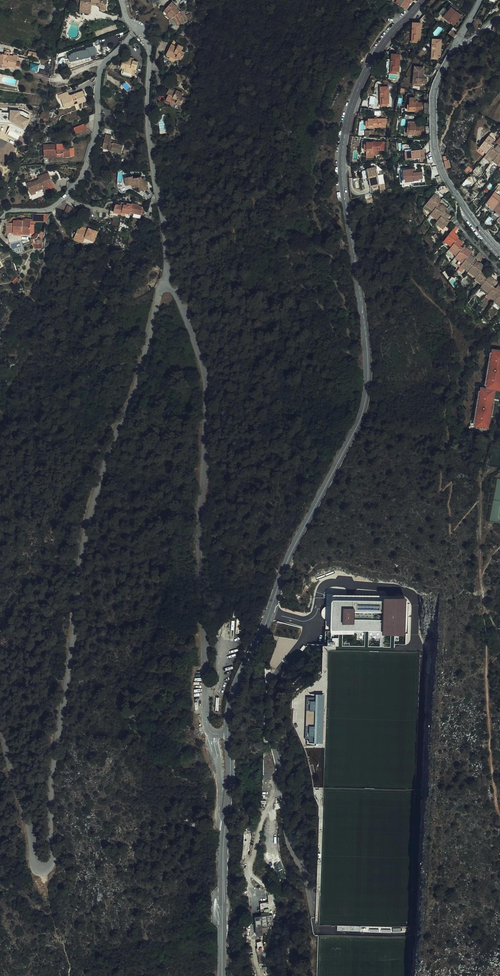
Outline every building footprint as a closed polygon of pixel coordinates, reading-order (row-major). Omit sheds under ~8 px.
[(73,9),(85,11),(87,0),(92,1),(92,4),(95,4),(94,7),(100,7),(101,0),(75,0),(73,9)] [(396,3),(405,8),(407,9),(413,0),(398,0),(396,3)] [(448,1),(442,7),(437,14),(441,18),(443,16),(450,22),(458,12),(450,5),(451,4),(448,1)] [(167,12),(169,14),(173,16),(174,16),(178,25),(187,22),(181,9),(181,11),(173,5),(172,4),(173,4),(170,2),(165,9),(168,12),(167,12)] [(162,12),(168,16),(172,19),(173,16),(169,14),(167,12),(168,12),(165,9),(162,12)] [(424,20),(418,27),(424,32),(430,25),(424,20)] [(472,22),(469,27),(475,31),(480,27),(472,22)] [(420,30),(412,29),(411,42),(413,42),(413,46),(419,46),(420,30)] [(177,46),(172,43),(168,50),(177,55),(176,56),(181,59),(185,52),(182,50),(184,46),(179,43),(177,46)] [(68,49),(70,57),(84,53),(82,46),(68,49)] [(440,46),(431,46),(431,58),(433,58),(433,63),(439,63),(440,46)] [(176,56),(177,55),(168,50),(166,53),(166,54),(166,55),(167,55),(167,56),(168,56),(169,55),(175,58),(176,56)] [(0,53),(0,62),(4,62),(3,65),(7,66),(8,64),(15,66),(18,57),(0,53)] [(139,62),(133,60),(132,60),(132,57),(127,56),(126,58),(125,57),(123,61),(121,67),(123,68),(121,72),(122,73),(131,76),(132,76),(133,74),(130,72),(130,70),(136,72),(139,62)] [(398,62),(390,62),(389,73),(391,73),(391,78),(395,78),(398,79),(398,62)] [(420,85),(420,83),(421,74),(413,74),(411,89),(419,90),(424,91),(425,86),(423,85),(420,85)] [(58,94),(62,103),(73,98),(71,94),(73,93),(74,95),(75,94),(76,96),(83,92),(79,83),(66,90),(64,86),(54,91),(56,95),(58,94)] [(167,100),(166,101),(174,106),(179,98),(173,95),(174,92),(168,88),(167,90),(160,86),(158,90),(160,91),(158,94),(167,100)] [(167,100),(158,94),(156,98),(161,101),(159,103),(164,105),(166,101),(167,100)] [(423,117),(423,109),(417,109),(413,109),(413,107),(413,104),(408,104),(408,117),(423,117)] [(5,120),(15,121),(26,127),(27,119),(31,120),(32,118),(20,112),(18,112),(18,111),(5,110),(5,120)] [(75,133),(86,129),(84,124),(73,128),(75,133)] [(384,126),(366,125),(366,127),(366,134),(384,134),(384,126)] [(423,142),(423,134),(414,133),(412,133),(412,131),(412,128),(407,128),(406,141),(423,142)] [(120,156),(122,148),(118,147),(110,145),(110,143),(111,139),(105,137),(102,150),(120,156)] [(481,140),(473,151),(481,157),(486,150),(487,149),(484,147),(487,144),(481,140)] [(63,145),(43,146),(44,157),(63,155),(64,158),(71,157),(70,149),(63,150),(63,145)] [(481,157),(480,158),(488,163),(495,154),(496,152),(491,148),(488,152),(486,150),(481,157)] [(364,149),(364,151),(364,157),(364,162),(371,162),(374,162),(374,157),(382,157),(382,149),(364,149)] [(416,157),(406,157),(406,150),(401,151),(402,166),(416,165),(416,157)] [(488,163),(487,164),(493,168),(499,158),(495,154),(488,163)] [(472,168),(468,173),(468,174),(472,177),(476,171),(472,168)] [(363,176),(371,199),(383,195),(381,190),(378,191),(372,173),(363,176)] [(44,193),(56,189),(50,174),(39,178),(40,180),(32,183),(32,182),(27,185),(31,196),(36,194),(35,193),(43,189),(44,193)] [(409,178),(409,175),(398,176),(399,188),(409,188),(409,187),(419,186),(418,178),(415,178),(415,177),(411,178),(409,178)] [(148,191),(148,183),(145,183),(142,183),(142,180),(142,178),(133,179),(133,177),(125,178),(126,186),(132,186),(132,187),(132,188),(133,188),(133,189),(134,189),(139,188),(140,192),(148,191)] [(431,181),(434,187),(440,187),(435,179),(431,181)] [(490,210),(498,199),(492,196),(485,206),(490,210)] [(430,197),(422,208),(430,214),(434,209),(436,206),(433,204),(435,200),(430,197)] [(496,216),(499,211),(499,201),(498,199),(490,210),(489,210),(496,216)] [(124,204),(124,205),(123,207),(121,206),(117,205),(115,213),(124,215),(123,216),(127,217),(128,214),(132,216),(132,215),(143,218),(146,209),(141,208),(138,208),(138,206),(134,205),(134,207),(130,205),(129,206),(127,206),(127,205),(124,204)] [(435,223),(441,215),(443,212),(438,208),(436,211),(434,209),(430,214),(427,218),(435,223)] [(70,209),(67,216),(74,219),(77,212),(70,209)] [(49,213),(35,212),(35,218),(35,220),(46,221),(49,213)] [(446,219),(441,215),(435,223),(433,226),(440,232),(447,223),(444,221),(446,219)] [(19,219),(19,222),(15,222),(15,229),(23,230),(23,233),(31,233),(32,220),(32,218),(26,217),(26,219),(19,219)] [(15,229),(15,222),(10,222),(7,224),(6,232),(4,235),(7,235),(9,232),(14,232),(15,229)] [(92,224),(86,223),(83,223),(83,230),(84,230),(83,233),(79,231),(77,238),(86,242),(87,239),(95,242),(99,234),(90,230),(92,224)] [(451,235),(443,246),(448,250),(455,242),(457,239),(451,235)] [(446,253),(453,259),(459,252),(459,251),(457,249),(460,246),(455,242),(448,250),(446,253)] [(453,259),(452,260),(460,267),(467,257),(469,254),(464,250),(461,254),(459,252),(453,259)] [(460,267),(458,269),(465,274),(471,267),(469,265),(472,261),(467,257),(460,267)] [(471,267),(465,274),(473,280),(479,272),(481,269),(476,265),(473,268),(471,267)] [(473,280),(472,282),(479,288),(481,285),(479,283),(485,276),(479,272),(473,280)] [(479,288),(478,290),(485,295),(490,289),(492,287),(490,286),(492,283),(487,279),(481,285),(479,288)] [(484,297),(492,303),(497,296),(499,293),(499,292),(495,288),(492,291),(490,289),(485,295),(484,297)] [(499,308),(499,297),(499,298),(497,296),(492,303),(491,304),(498,310),(499,308)] [(482,378),(480,389),(485,389),(492,351),(488,350),(486,361),(487,361),(484,378),(482,378)] [(473,427),(487,430),(489,418),(490,418),(493,402),(492,402),(494,391),(499,392),(499,385),(499,352),(492,351),(485,389),(480,389),(473,427)] [(468,426),(473,427),(480,389),(476,388),(474,399),(475,400),(472,415),(471,415),(468,426)] [(407,597),(326,595),(325,647),(394,649),(394,645),(406,645),(407,597)] [(307,696),(306,738),(315,738),(315,742),(324,742),(325,694),(316,694),(316,697),(307,696)]
